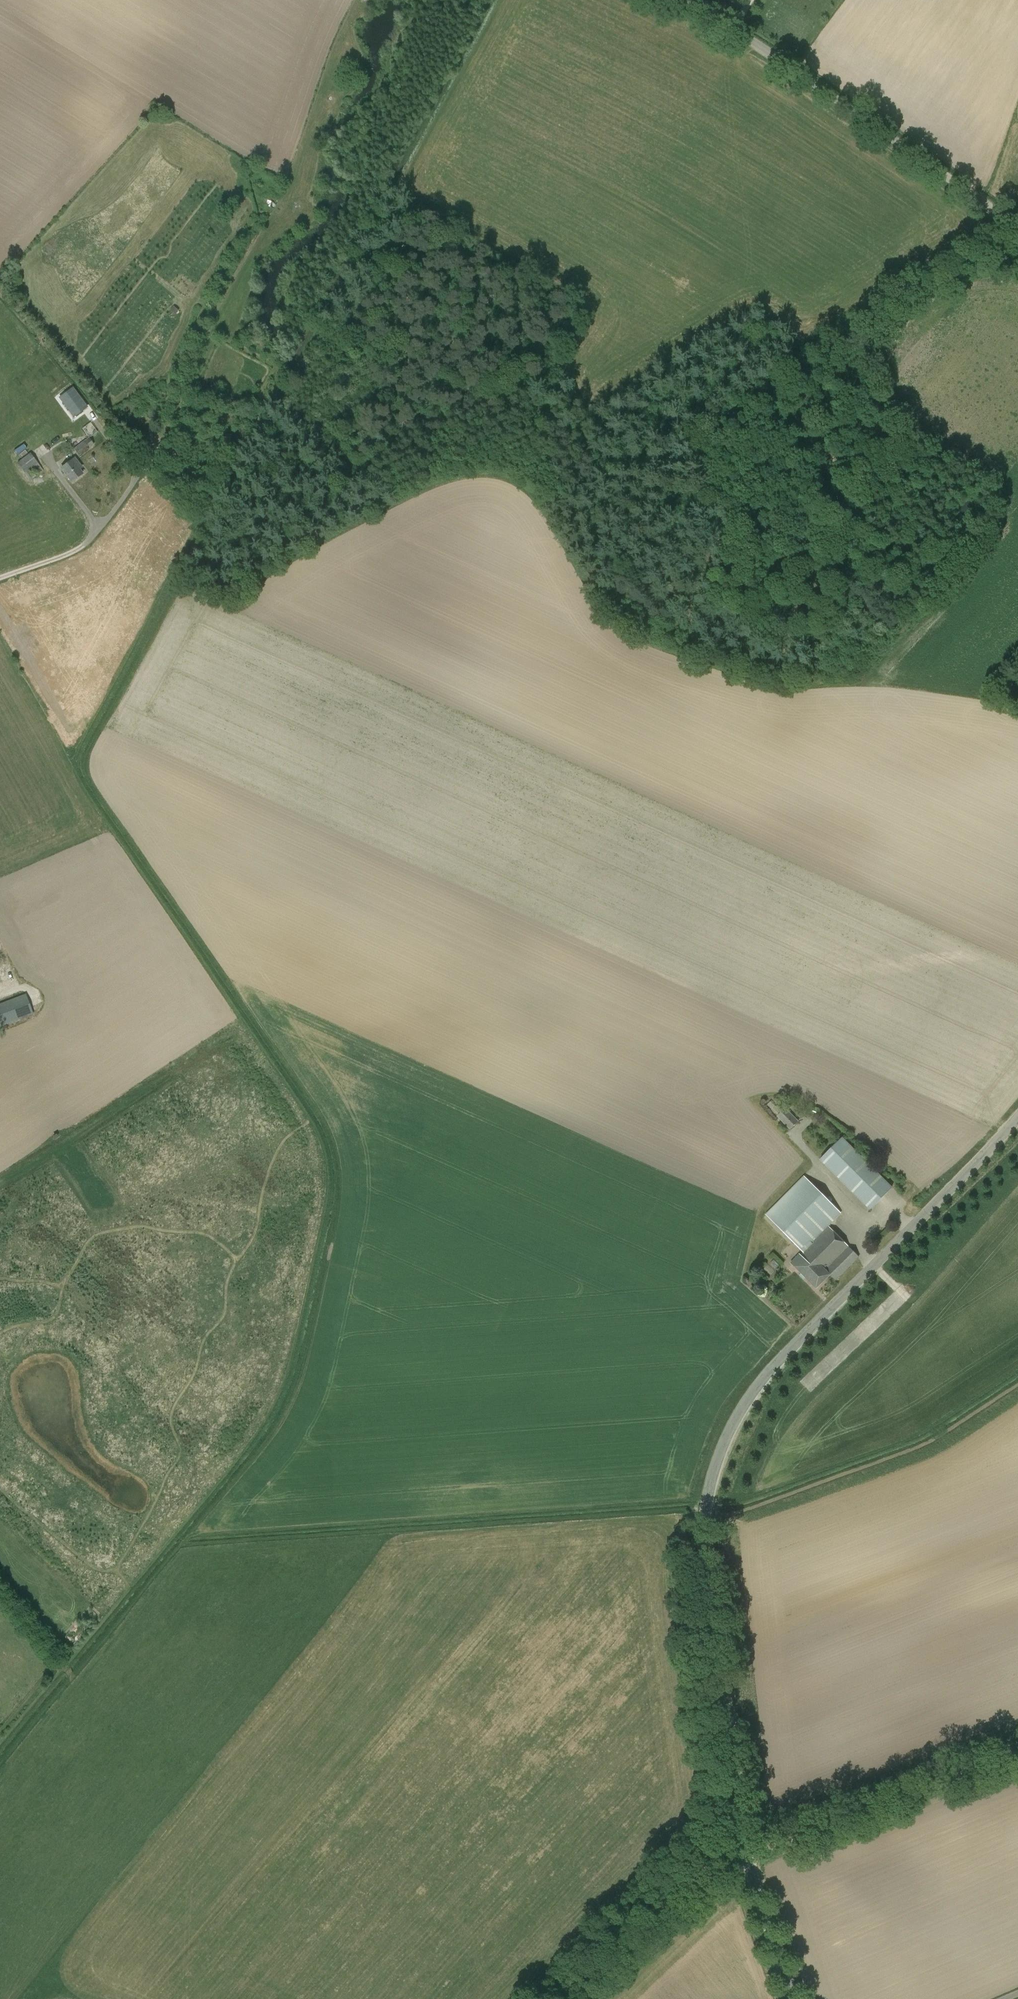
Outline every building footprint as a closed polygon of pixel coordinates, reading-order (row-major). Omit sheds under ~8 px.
[(70,399),(63,404),(73,418),(87,409),(73,389),(66,394),(70,399)] [(73,449),(79,456),(94,445),(88,438),(73,449)] [(43,471),(30,453),(17,463),(30,481),(43,471)] [(79,470),(81,468),(74,459),(61,469),(71,483),(82,474),(79,470)] [(28,1001),(26,995),(25,994),(0,1004),(0,1027),(33,1015),(28,1001)] [(776,1116),(790,1130),(799,1121),(785,1107),(781,1111),(775,1106),(771,1110),(777,1116),(776,1116)] [(820,1160),(870,1210),(892,1187),(842,1137),(820,1160)] [(816,1289),(825,1280),(830,1276),(836,1280),(859,1257),(829,1227),(842,1214),(804,1176),(765,1215),(803,1253),(800,1255),(799,1254),(791,1263),(816,1289)]
